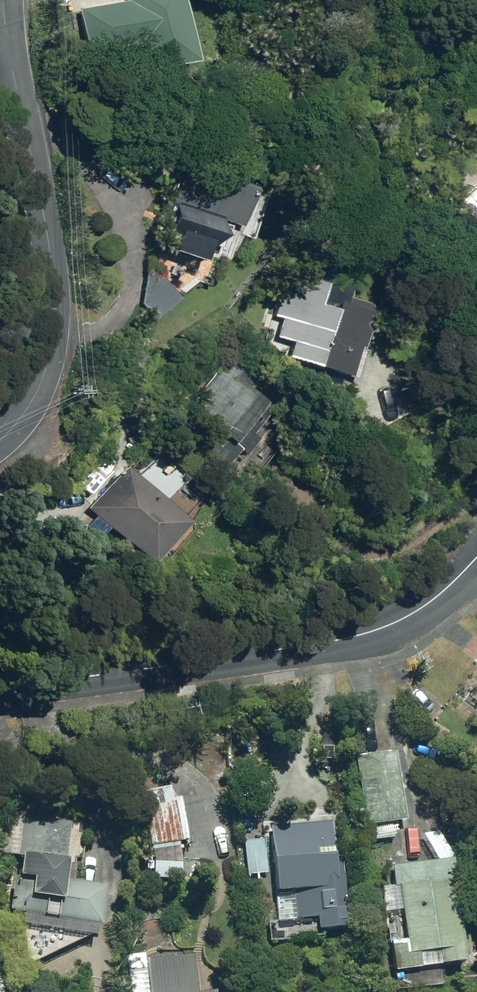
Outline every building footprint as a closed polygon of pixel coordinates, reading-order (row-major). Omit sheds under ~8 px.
[(126,4),(77,12),(84,56),(143,46),(147,72),(188,66),(178,0),(125,0),(126,4)] [(176,171),(164,205),(170,207),(161,233),(172,237),(166,253),(197,265),(203,249),(206,251),(216,224),(234,230),(246,195),(176,171)] [(461,194),(476,217),(476,182),(461,194)] [(139,308),(150,322),(176,300),(143,259),(139,308)] [(280,359),(343,381),(344,378),(352,381),(360,359),(351,355),(353,350),(358,352),(372,310),(318,290),(319,288),(285,275),(269,319),(277,322),(274,330),(282,334),(279,343),(285,345),(280,359)] [(194,447),(221,469),(236,450),(243,455),(255,440),(248,434),(268,409),(245,391),(257,374),(231,353),(186,410),(208,428),(194,447)] [(103,532),(139,569),(179,530),(123,472),(83,511),(86,514),(74,524),(92,542),(103,532)] [(369,830),(372,845),(394,842),(392,828),(406,826),(397,755),(355,760),(363,831),(369,830)] [(142,799),(149,851),(188,846),(181,793),(142,799)] [(91,944),(93,934),(96,935),(102,894),(68,889),(71,871),(61,870),(67,830),(5,821),(0,854),(0,861),(17,864),(15,884),(10,884),(5,919),(19,921),(17,934),(91,944)] [(264,928),(266,948),(298,946),(297,943),(319,941),(318,936),(347,933),(341,874),(334,875),(330,827),(266,833),(275,927),(264,928)] [(245,880),(266,879),(264,836),(243,837),(245,880)] [(452,838),(454,869),(469,869),(467,838),(452,838)] [(152,862),(151,883),(183,884),(183,862),(152,862)] [(386,950),(389,978),(461,971),(451,865),(390,870),(392,892),(397,892),(403,948),(386,950)] [(385,893),(385,906),(396,906),(396,893),(385,893)] [(194,964),(144,967),(146,991),(196,991),(194,964)]
